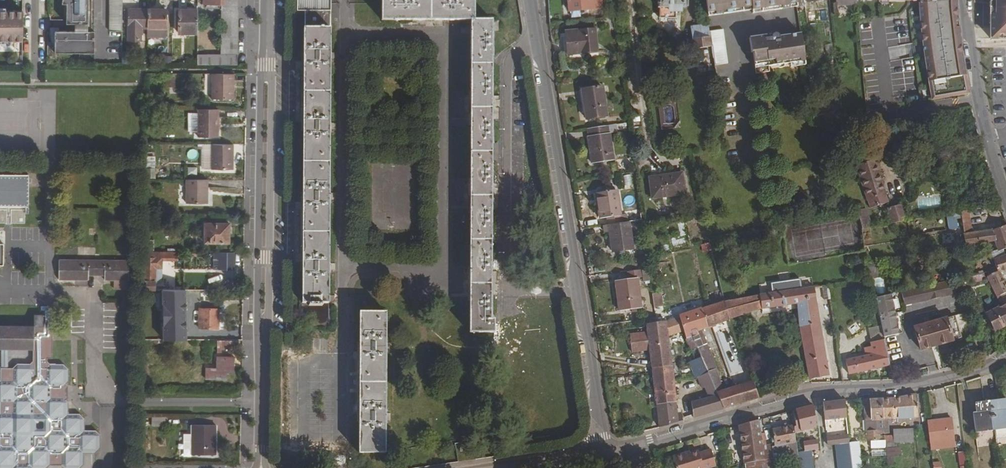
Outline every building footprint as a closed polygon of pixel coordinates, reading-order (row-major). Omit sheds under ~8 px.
[(95,25),(95,0),(67,0),(67,24),(95,25)] [(123,31),(123,0),(110,0),(110,31),(123,31)] [(204,3),(223,4),(223,53),(238,53),(238,0),(204,0),(204,3)] [(304,3),(303,36),(303,88),(303,165),(302,222),(301,327),(332,327),(332,309),(329,309),(330,3),(324,3),(324,0),(305,0),(305,3),(304,3)] [(382,12),(385,12),(385,20),(470,20),(470,329),(478,329),(478,333),(494,333),(494,319),(491,319),(491,308),(491,269),(491,233),(491,206),(491,161),(492,121),(492,43),(492,20),(474,20),(474,0),(382,0),(382,12)] [(571,10),(603,6),(602,0),(570,0),(571,10)] [(653,5),(655,6),(655,17),(671,17),(672,11),(677,10),(677,6),(683,6),(683,0),(653,0),(653,5)] [(752,10),(752,13),(782,9),(781,0),(705,0),(708,16),(752,10)] [(798,7),(797,0),(781,0),(782,9),(798,7)] [(925,50),(930,101),(967,95),(959,48),(956,0),(922,0),(925,50)] [(1005,39),(1005,0),(991,0),(990,39),(1005,39)] [(888,6),(889,14),(899,13),(899,6),(888,6)] [(148,10),(129,9),(128,40),(140,40),(141,28),(147,28),(148,10)] [(166,10),(148,10),(147,28),(147,33),(158,34),(158,28),(166,28),(166,10)] [(198,10),(179,10),(179,33),(198,33),(198,10)] [(23,40),(23,11),(0,11),(0,40),(23,40)] [(708,17),(702,18),(702,22),(690,23),(694,54),(712,52),(709,31),(708,17)] [(628,26),(618,27),(619,40),(630,39),(628,26)] [(55,53),(95,53),(95,32),(60,31),(59,28),(50,28),(50,32),(50,34),(51,36),(52,39),(52,40),(53,44),(54,46),(56,48),(55,53)] [(596,28),(566,31),(567,53),(598,50),(596,28)] [(714,65),(728,63),(723,29),(709,31),(712,52),(713,57),(714,65)] [(790,63),(805,61),(801,34),(786,36),(786,38),(779,40),(779,37),(778,35),(776,33),(775,33),(772,35),(749,38),(751,53),(752,53),(755,74),(769,72),(768,66),(790,63)] [(238,55),(198,55),(197,65),(238,65),(238,55)] [(234,76),(212,76),(212,101),(234,101),(234,76)] [(168,87),(176,85),(174,77),(166,79),(168,87)] [(601,86),(581,89),(585,117),(605,114),(601,86)] [(219,109),(199,109),(199,139),(219,139),(219,109)] [(607,124),(586,127),(591,162),(612,159),(607,124)] [(233,144),(202,144),(201,169),(212,169),(233,169),(233,144)] [(155,156),(146,156),(145,178),(154,178),(155,156)] [(875,161),(857,166),(869,208),(887,202),(875,161)] [(666,177),(649,179),(652,199),(684,195),(682,174),(666,176),(666,177)] [(0,175),(0,223),(25,223),(25,207),(29,207),(29,175),(0,175)] [(208,179),(187,179),(187,203),(208,203),(208,179)] [(616,194),(614,179),(592,182),(594,197),(616,194)] [(619,213),(616,194),(594,197),(597,218),(606,217),(607,224),(609,223),(626,221),(625,213),(619,213)] [(901,206),(889,207),(891,224),(904,222),(901,206)] [(865,210),(856,211),(860,229),(873,227),(872,221),(867,222),(865,210)] [(884,211),(874,214),(876,222),(886,219),(884,211)] [(952,213),(953,216),(958,216),(962,241),(958,242),(958,246),(983,243),(985,248),(990,246),(988,242),(993,241),(997,251),(1005,248),(1005,229),(1005,226),(988,230),(984,232),(969,233),(966,211),(952,213)] [(626,221),(609,223),(612,250),(633,247),(629,221),(626,221)] [(229,225),(205,224),(205,244),(229,244),(229,225)] [(154,240),(146,240),(146,251),(154,251),(154,240)] [(710,243),(701,244),(702,252),(711,250),(710,243)] [(997,251),(988,254),(991,261),(1000,258),(997,251)] [(178,253),(150,253),(150,258),(145,258),(145,282),(147,282),(147,289),(156,290),(156,281),(156,268),(162,268),(163,260),(178,260),(178,253)] [(235,253),(214,253),(214,270),(234,270),(235,253)] [(989,261),(991,265),(994,264),(998,273),(1005,271),(1005,256),(1000,258),(991,261),(989,261)] [(129,260),(59,260),(59,280),(88,281),(89,275),(105,275),(105,281),(129,281),(129,260)] [(640,268),(625,269),(626,276),(613,279),(617,308),(638,305),(634,276),(641,274),(640,268)] [(985,272),(987,276),(985,277),(999,307),(1005,304),(1005,289),(998,273),(993,274),(991,270),(990,269),(988,269),(987,270),(985,272)] [(971,275),(972,283),(984,281),(983,274),(971,275)] [(903,307),(966,292),(962,278),(899,293),(903,307)] [(804,290),(802,280),(773,286),(775,295),(804,290)] [(775,295),(727,303),(732,317),(767,309),(768,311),(804,305),(803,329),(810,380),(830,376),(829,367),(818,288),(804,290),(775,295)] [(164,339),(186,339),(185,290),(163,290),(164,339)] [(883,338),(899,335),(891,295),(876,298),(881,327),(883,338)] [(722,304),(708,308),(714,326),(732,319),(732,317),(727,303),(722,304)] [(984,314),(992,330),(1005,324),(1005,304),(999,307),(984,314)] [(219,309),(200,308),(199,329),(218,330),(219,309)] [(708,308),(705,309),(709,327),(714,326),(708,308)] [(705,309),(681,316),(685,329),(689,338),(697,336),(700,345),(705,344),(700,331),(709,327),(705,309)] [(386,312),(359,312),(359,344),(359,411),(358,453),(385,453),(386,312)] [(34,349),(34,360),(29,364),(18,365),(13,369),(1,370),(2,380),(0,382),(0,402),(1,403),(1,414),(0,415),(0,465),(50,465),(63,465),(84,465),(84,453),(97,453),(101,448),(101,437),(96,431),(84,431),(84,419),(80,414),(67,414),(68,403),(64,398),(63,386),(67,382),(68,370),(63,365),(52,365),(48,361),(47,358),(51,358),(52,326),(43,326),(44,315),(34,315),(34,326),(0,326),(0,349),(34,349)] [(681,316),(672,319),(675,331),(685,329),(681,316)] [(952,318),(912,328),(918,351),(950,343),(958,340),(952,318)] [(655,322),(645,323),(646,333),(648,351),(649,358),(671,356),(669,333),(668,320),(655,322)] [(646,333),(633,335),(635,352),(648,351),(646,333)] [(697,336),(689,338),(693,351),(695,351),(697,356),(703,354),(700,345),(697,336)] [(876,353),(843,359),(847,374),(889,366),(884,341),(880,341),(879,337),(874,339),(876,353)] [(240,341),(219,341),(219,353),(223,353),(223,348),(240,348),(240,341)] [(709,371),(717,369),(712,355),(705,344),(700,345),(703,354),(705,361),(709,371)] [(671,356),(649,358),(650,367),(672,365),(671,356)] [(235,357),(219,357),(219,369),(208,370),(208,380),(226,380),(226,372),(232,372),(232,362),(235,362),(235,357)] [(697,364),(704,387),(713,384),(709,371),(705,361),(697,364)] [(672,365),(650,367),(650,371),(653,392),(664,392),(664,381),(673,379),(672,365)] [(717,369),(709,371),(713,384),(718,397),(724,396),(722,391),(720,383),(717,369)] [(664,392),(653,392),(657,428),(680,421),(679,412),(676,412),(673,379),(664,381),(664,392)] [(733,388),(731,389),(732,392),(733,394),(733,396),(732,407),(759,399),(754,382),(733,388)] [(708,397),(689,404),(690,419),(722,410),(718,397),(713,384),(704,387),(708,397)] [(731,389),(722,391),(724,396),(718,397),(722,410),(732,407),(733,396),(733,394),(732,392),(731,389)] [(892,400),(879,400),(881,419),(913,418),(916,418),(913,395),(892,400)] [(989,400),(992,426),(1005,424),(1005,404),(1005,398),(989,400)] [(879,400),(864,401),(862,409),(864,420),(881,419),(879,400)] [(989,400),(973,402),(974,410),(971,411),(973,429),(992,426),(989,400)] [(842,401),(821,404),(824,422),(845,419),(842,401)] [(166,418),(152,418),(152,426),(166,427),(166,418)] [(865,432),(878,431),(883,431),(881,419),(864,420),(865,432)] [(948,420),(924,423),(928,452),(952,449),(948,420)] [(756,421),(737,427),(743,462),(760,460),(761,460),(759,445),(757,434),(756,421)] [(216,427),(193,426),(193,434),(192,449),(192,455),(215,455),(216,427)] [(791,426),(768,431),(769,443),(771,443),(771,444),(763,444),(759,445),(761,460),(774,459),(773,454),(785,453),(784,445),(793,444),(791,428),(791,426)] [(791,428),(793,444),(796,467),(810,467),(805,426),(791,428)] [(893,436),(883,437),(884,441),(884,447),(897,447),(897,441),(914,440),(913,429),(892,430),(893,436)] [(878,431),(865,432),(865,442),(879,442),(878,431)] [(193,434),(184,434),(184,448),(192,449),(193,434)] [(833,446),(835,467),(850,467),(847,444),(847,437),(826,439),(827,447),(833,446)] [(847,444),(850,467),(861,467),(858,443),(847,444)] [(893,456),(900,456),(900,448),(887,448),(887,466),(893,465),(893,456)] [(711,449),(699,452),(698,450),(690,453),(686,454),(685,452),(673,456),(676,467),(708,467),(716,466),(711,449)] [(963,452),(957,453),(959,466),(965,465),(963,452)] [(743,462),(744,467),(761,467),(760,460),(743,462)]
